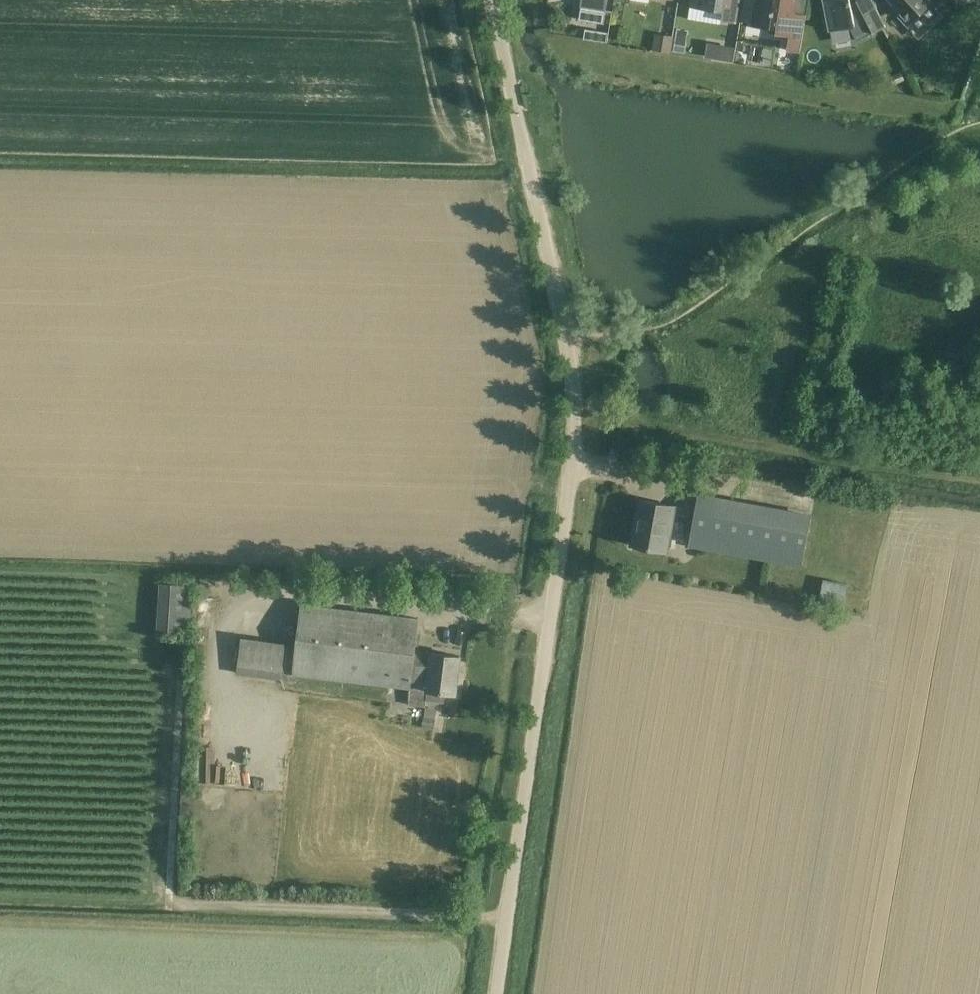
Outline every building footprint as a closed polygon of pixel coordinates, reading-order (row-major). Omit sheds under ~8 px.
[(580,7),(581,7),(581,8),(581,9),(579,19),(604,23),(606,12),(608,0),(581,0),(580,7)] [(690,6),(723,11),(721,19),(736,22),(739,0),(691,0),(690,6)] [(806,15),(794,13),(796,0),(756,0),(751,25),(768,28),(768,33),(789,36),(786,51),(800,53),(806,15)] [(850,0),(823,0),(828,30),(849,27),(856,41),(872,33),(873,34),(885,27),(878,12),(872,0),(857,0),(856,1),(856,2),(850,3),(850,0)] [(894,5),(892,7),(909,24),(932,2),(930,0),(889,0),(894,5)] [(609,32),(585,29),(583,38),(607,42),(609,32)] [(652,49),(671,52),(673,36),(655,33),(652,49)] [(709,57),(731,61),(734,47),(712,43),(709,57)] [(810,514),(698,494),(689,545),(801,565),(810,514)] [(675,506),(643,500),(638,528),(635,527),(632,545),(651,549),(667,552),(675,506)] [(846,582),(823,578),(819,603),(843,607),(846,582)] [(163,630),(182,631),(183,609),(191,609),(191,618),(194,618),(194,606),(183,606),(183,582),(165,581),(163,630)] [(301,618),(294,673),(399,686),(428,690),(427,700),(444,702),(446,692),(456,693),(460,656),(432,652),(432,653),(415,651),(417,632),(301,618)] [(285,644),(242,639),(238,672),(281,678),(285,644)] [(424,717),(422,727),(434,729),(435,718),(424,717)]
